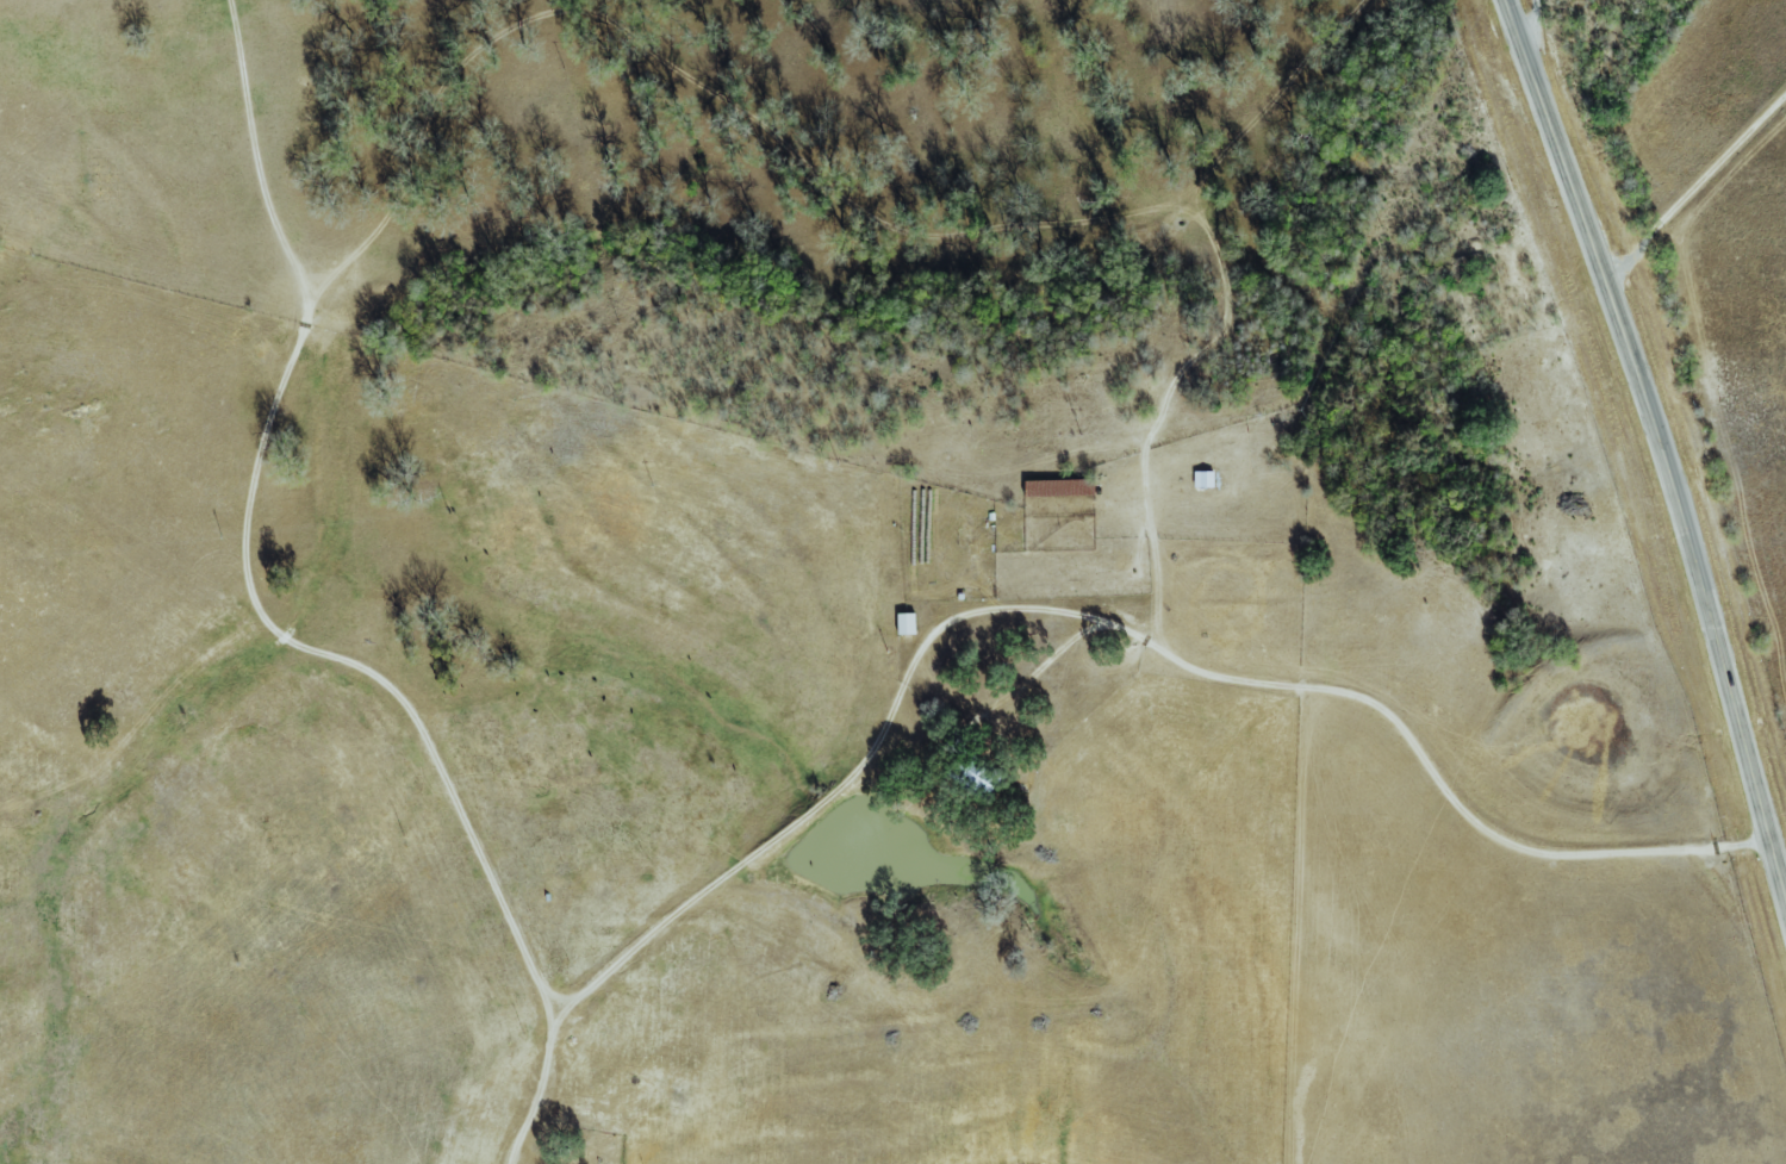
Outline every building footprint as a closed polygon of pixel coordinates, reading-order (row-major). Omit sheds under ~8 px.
[(1214,471),(1194,471),(1194,486),(1214,487),(1214,471)] [(1094,479),(1025,480),(1025,497),(1094,495),(1094,479)] [(915,613),(896,613),(897,634),(916,633),(915,613)]
